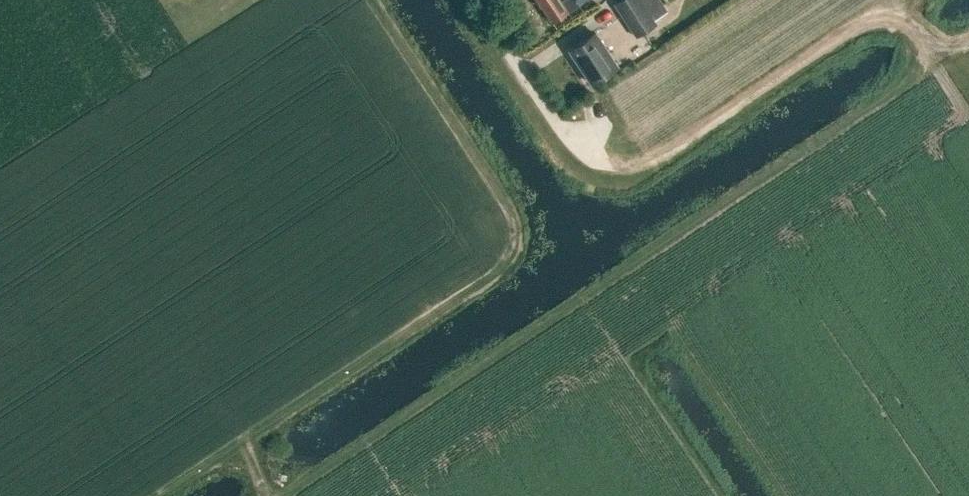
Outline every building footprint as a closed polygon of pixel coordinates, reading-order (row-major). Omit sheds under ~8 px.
[(562,3),(560,0),(537,0),(552,22),(567,12),(568,13),(587,0),(567,0),(562,3)] [(656,21),(654,18),(664,11),(656,0),(617,0),(614,2),(637,35),(656,21)] [(593,83),(618,65),(595,32),(570,50),(593,83)]
